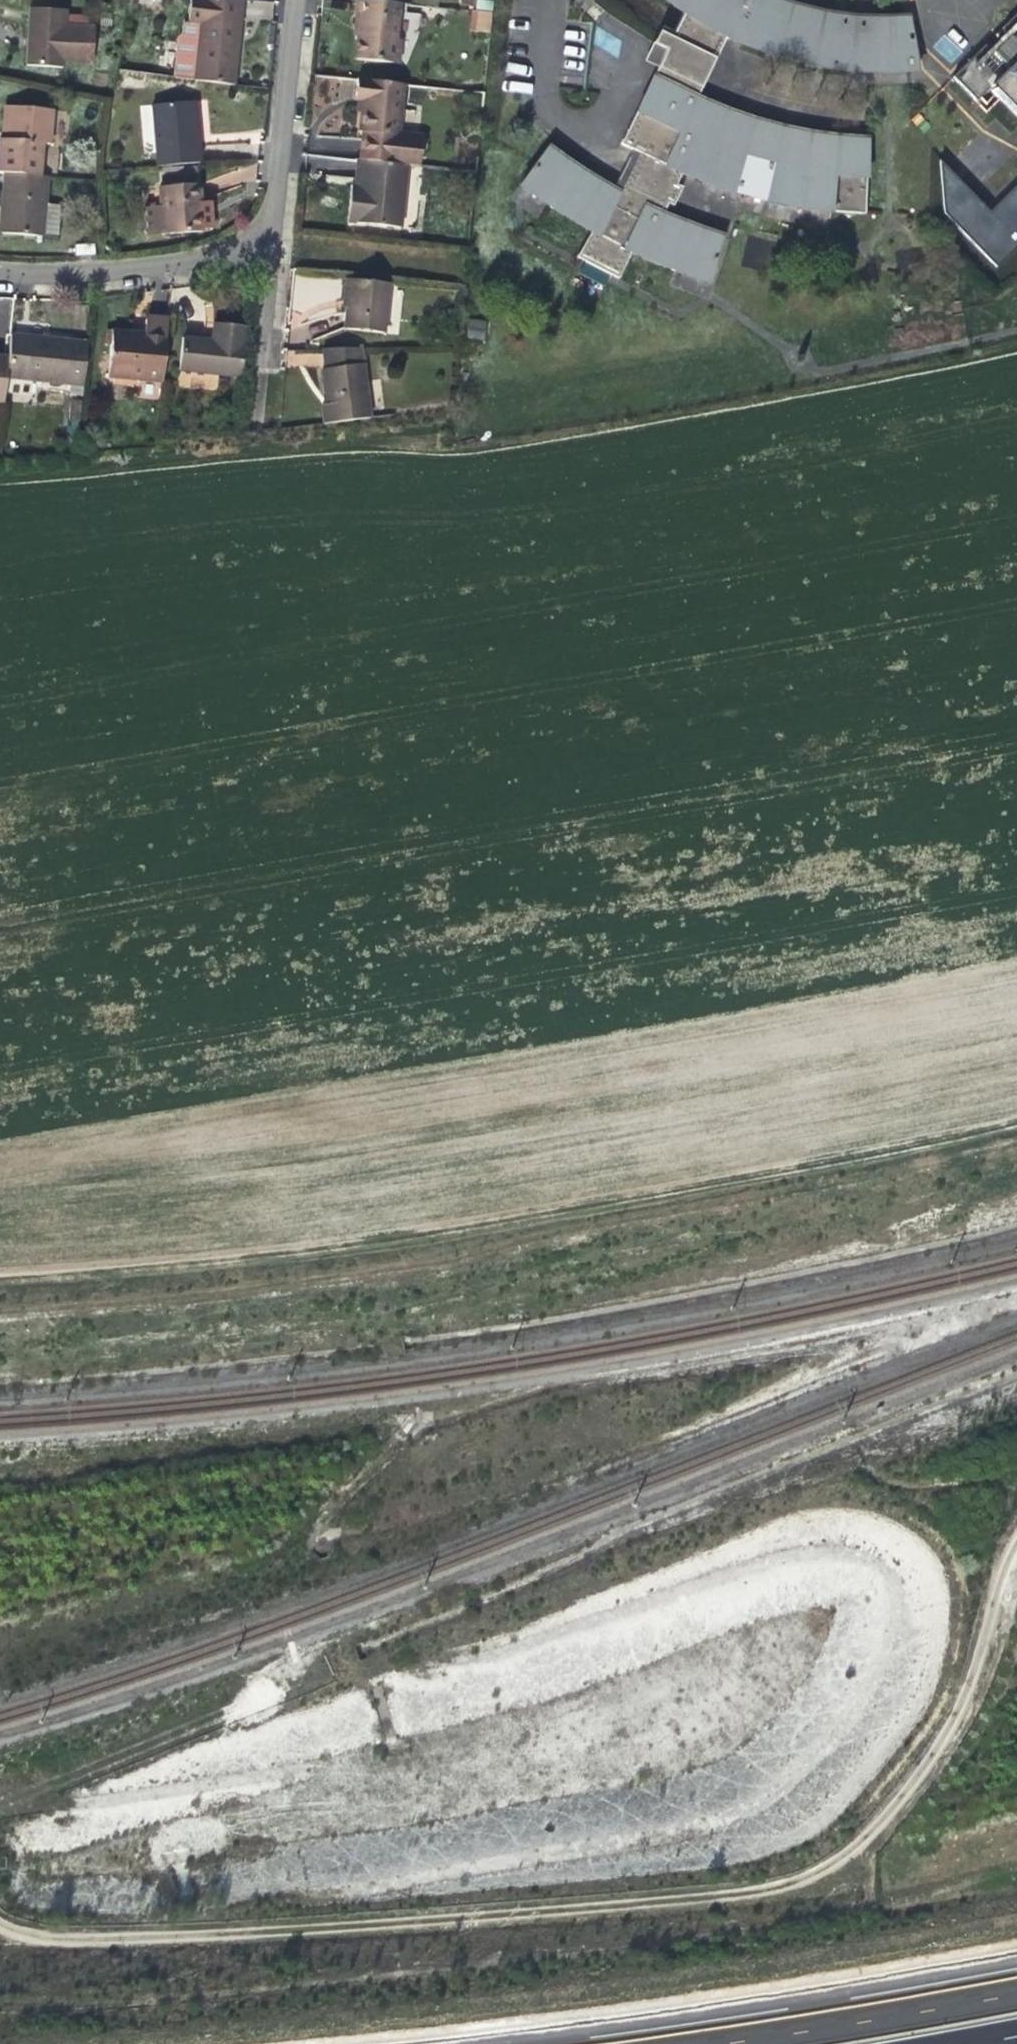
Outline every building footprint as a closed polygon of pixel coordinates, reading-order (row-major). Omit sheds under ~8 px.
[(188,81),(236,85),(240,44),(244,2),(225,0),(189,0),(187,23),(193,24),(188,81)] [(526,191),(533,197),(556,213),(591,234),(577,260),(618,281),(632,255),(648,262),(672,272),(708,283),(722,239),(704,234),(688,228),(673,221),(663,216),(667,206),(674,207),(682,191),(676,188),(682,176),(697,182),(726,192),(760,202),(795,211),(814,213),(830,215),(865,216),(867,177),(860,177),(863,140),(841,139),(818,137),(789,131),(753,121),(697,100),(726,38),(750,49),(775,58),(800,65),(817,69),(846,73),(867,74),(894,74),(917,72),(909,18),(894,19),(871,20),(855,19),(832,16),(817,13),(794,7),(772,0),(680,0),(687,5),(672,35),(660,29),(652,46),(665,52),(656,70),(619,147),(637,156),(618,195),(579,172),(561,159),(548,150),(520,187),(526,191)] [(358,1),(357,16),(364,17),(362,37),(359,60),(398,64),(401,40),(397,40),(400,5),(358,1)] [(473,12),(492,14),(493,2),(474,1),(473,12)] [(61,62),(90,64),(92,28),(84,28),(85,17),(65,16),(65,11),(30,9),(28,39),(26,66),(61,69),(61,62)] [(1000,31),(1008,38),(1000,46),(992,54),(984,47),(952,79),(976,104),(989,90),(1016,118),(1016,15),(1000,31)] [(355,36),(362,37),(364,17),(357,16),(356,26),(355,36)] [(193,24),(187,23),(183,28),(183,36),(178,39),(176,80),(188,81),(193,24)] [(931,47),(949,65),(969,45),(952,28),(931,47)] [(642,64),(656,70),(665,52),(652,46),(651,45),(646,54),(642,64)] [(356,133),(369,134),(400,138),(405,86),(352,81),(350,100),(355,100),(359,100),(358,115),(356,133)] [(156,169),(199,166),(196,133),(194,102),(152,105),(156,169)] [(2,129),(1,140),(7,141),(10,107),(5,106),(2,129)] [(10,107),(7,141),(42,144),(49,145),(52,111),(10,107)] [(400,138),(369,134),(366,163),(407,167),(419,168),(422,140),(400,138)] [(7,141),(1,140),(0,140),(0,174),(2,174),(39,177),(42,144),(7,141)] [(407,167),(366,163),(360,162),(357,189),(347,187),(345,204),(343,222),(401,228),(407,167)] [(990,214),(939,162),(943,215),(997,269),(1016,249),(1016,187),(990,214)] [(39,177),(2,174),(1,193),(0,199),(0,207),(3,208),(0,233),(40,237),(46,178),(39,177)] [(158,211),(160,233),(161,237),(202,233),(200,212),(197,186),(156,190),(158,211)] [(46,203),(45,235),(59,235),(60,204),(46,203)] [(145,234),(160,233),(158,211),(143,212),(145,234)] [(387,285),(347,281),(344,320),(343,330),(383,333),(387,285)] [(467,319),(467,339),(485,339),(485,319),(467,319)] [(146,340),(114,336),(110,376),(162,382),(168,324),(148,321),(147,335),(146,340)] [(213,325),(212,342),(184,339),(181,374),(240,380),(245,329),(230,327),(213,325)] [(114,331),(114,336),(146,340),(147,335),(135,333),(114,331)] [(12,335),(10,357),(7,378),(67,384),(71,341),(43,338),(12,335)] [(7,378),(10,357),(0,356),(0,402),(5,402),(7,378)] [(324,427),(371,421),(364,367),(322,372),(325,394),(327,405),(321,406),(324,427)]
